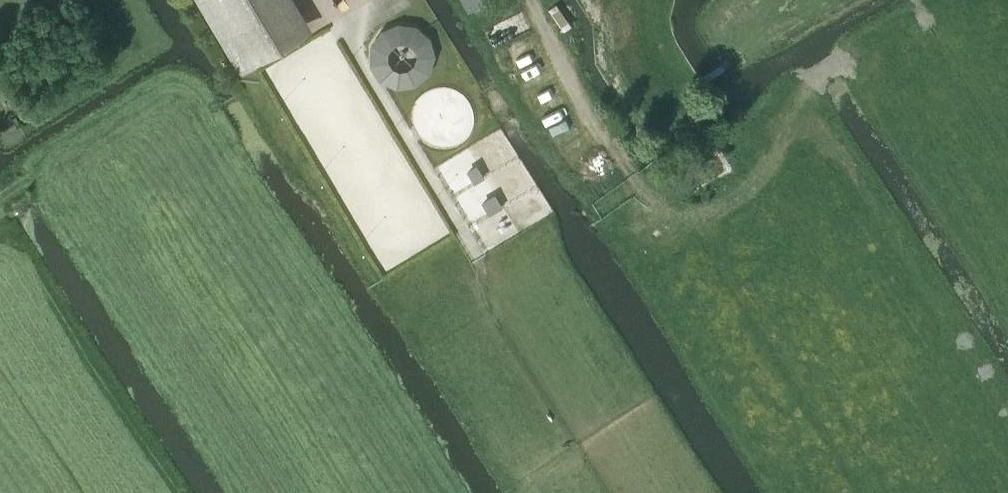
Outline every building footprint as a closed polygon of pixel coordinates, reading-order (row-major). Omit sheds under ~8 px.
[(486,0),(461,0),(467,11),(486,0)]
